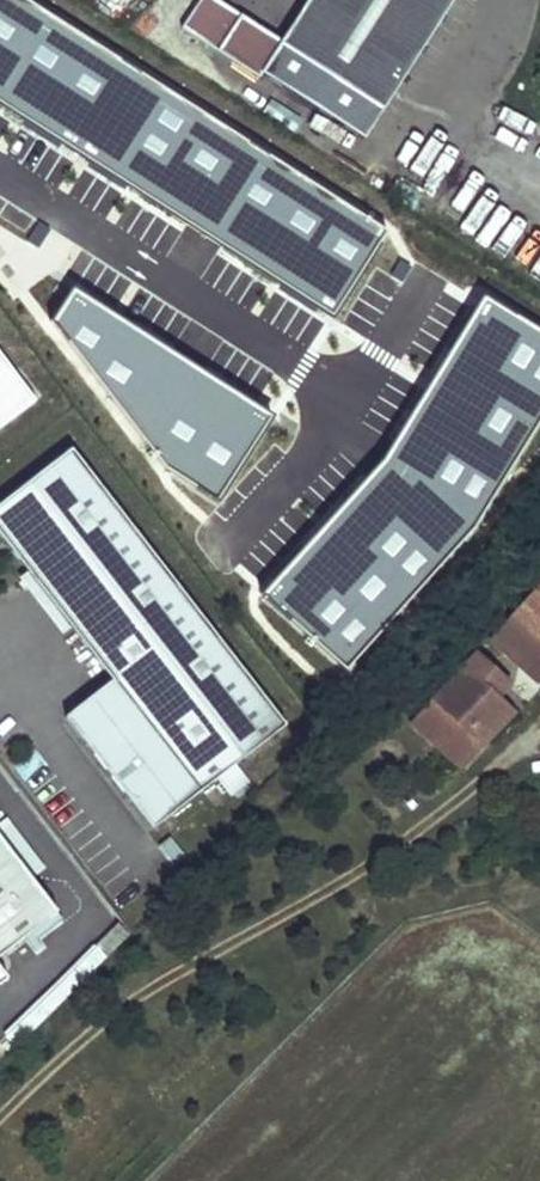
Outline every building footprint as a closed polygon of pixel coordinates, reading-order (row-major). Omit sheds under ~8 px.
[(58,23),(56,27),(109,62),(115,53),(130,63),(140,47),(68,0),(24,0),(58,23)] [(382,112),(453,0),(310,0),(280,47),(382,112)] [(234,156),(239,145),(260,156),(276,125),(213,92),(191,134),(234,156)] [(30,406),(0,367),(0,429),(30,406)] [(0,507),(0,531),(115,681),(68,717),(154,829),(220,778),(237,765),(288,726),(75,449),(0,507)] [(518,619),(539,639),(539,595),(518,619)] [(516,617),(489,646),(525,679),(539,663),(539,639),(518,619),(516,617)] [(443,699),(487,742),(514,712),(488,685),(495,676),(479,661),(443,699)] [(487,742),(443,699),(421,723),(465,764),(487,742)] [(250,782),(237,765),(220,778),(233,795),(250,782)] [(54,922),(0,849),(0,962),(54,922)] [(115,933),(2,1045),(13,1055),(125,943),(115,933)]
